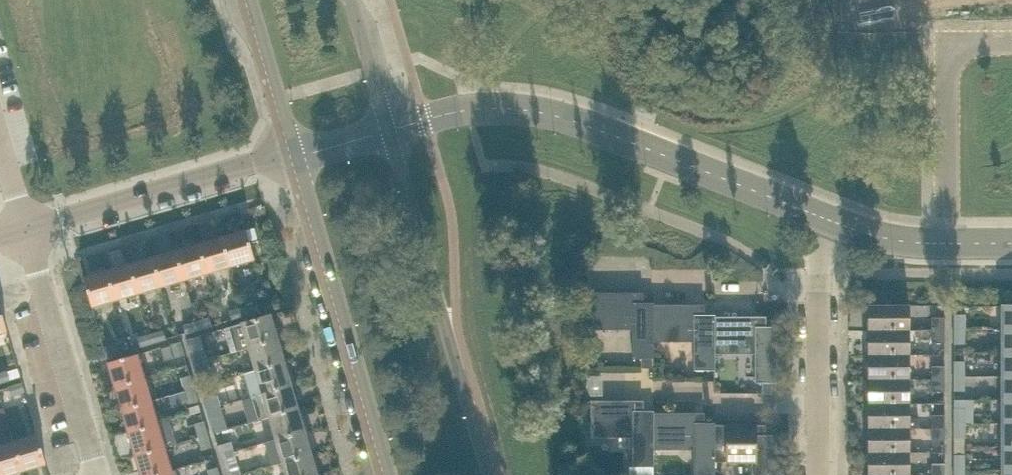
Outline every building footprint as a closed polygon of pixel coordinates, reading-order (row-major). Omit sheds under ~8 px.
[(231,266),(255,259),(246,230),(223,237),(231,266)] [(218,270),(231,266),(223,237),(200,244),(208,273),(211,280),(220,277),(218,270)] [(185,279),(208,273),(200,244),(177,250),(185,279)] [(162,286),(185,279),(177,250),(154,257),(162,286)] [(139,293),(162,286),(154,257),(130,264),(139,293)] [(116,299),(139,293),(130,264),(107,271),(116,299)] [(92,306),(116,299),(107,271),(84,277),(92,306)] [(635,303),(635,293),(592,293),(592,329),(619,330),(619,324),(633,324),(633,358),(643,358),(643,368),(653,368),(653,359),(654,359),(654,341),(654,305),(654,303),(635,303)] [(243,307),(246,316),(258,312),(256,303),(243,307)] [(696,315),(696,305),(654,305),(654,341),(680,341),(680,336),(694,336),(694,371),(715,371),(715,354),(715,317),(715,315),(696,315)] [(868,330),(909,330),(909,305),(868,305),(868,330)] [(1011,328),(1011,305),(1002,305),(1002,328),(1011,328)] [(233,319),(246,316),(243,307),(230,310),(233,319)] [(954,328),(965,328),(965,314),(954,314),(954,328)] [(240,350),(249,347),(278,338),(271,315),(233,326),(240,350)] [(197,320),(200,329),(212,325),(210,316),(197,320)] [(757,327),(757,317),(715,317),(715,354),(741,354),(741,349),(755,349),(755,382),(763,382),(776,382),(776,327),(757,327)] [(932,330),(945,330),(945,317),(932,317),(932,330)] [(186,333),(200,329),(197,320),(183,324),(186,333)] [(964,343),(965,328),(954,328),(954,343),(964,343)] [(1002,328),(1003,352),(1011,352),(1011,328),(1002,328)] [(151,334),(153,343),(167,339),(164,330),(151,334)] [(868,354),(909,354),(909,330),(868,330),(868,354)] [(945,330),(932,330),(932,343),(945,343),(945,330)] [(140,347),(153,343),(151,334),(138,338),(140,347)] [(193,363),(207,359),(205,349),(201,335),(187,340),(193,363)] [(256,370),(285,361),(278,338),(249,347),(256,369),(256,370)] [(175,357),(185,354),(181,341),(172,344),(172,346),(175,357)] [(107,357),(120,353),(117,344),(104,347),(107,357)] [(175,357),(172,346),(162,348),(166,360),(175,357)] [(1003,352),(1003,375),(1011,375),(1011,352),(1003,352)] [(116,386),(144,378),(138,354),(109,362),(116,386)] [(868,379),(909,378),(909,354),(868,354),(868,379)] [(207,359),(193,363),(196,373),(210,369),(207,359)] [(253,395),(291,384),(285,361),(256,370),(256,369),(246,372),(253,395)] [(954,375),(965,375),(965,361),(954,361),(954,375)] [(932,378),(945,378),(945,366),(932,366),(932,378)] [(10,380),(8,371),(0,373),(0,383),(10,380)] [(185,391),(194,388),(190,374),(181,377),(185,391)] [(965,390),(965,375),(954,375),(955,390),(965,390)] [(1003,375),(1003,399),(1011,399),(1011,375),(1003,375)] [(122,409),(151,401),(144,378),(116,386),(122,409)] [(868,403),(909,403),(909,378),(868,379),(868,403)] [(945,378),(932,378),(932,392),(945,392),(945,378)] [(775,388),(776,382),(763,382),(762,391),(762,393),(770,393),(775,393),(775,392),(775,388)] [(12,396),(25,392),(23,383),(9,387),(12,396)] [(260,419),(298,408),(291,384),(253,395),(260,419)] [(194,388),(185,391),(189,403),(198,400),(194,388)] [(207,409),(220,405),(218,395),(204,399),(207,409)] [(1003,399),(1003,422),(1011,422),(1011,399),(1003,399)] [(129,432),(158,424),(151,401),(122,409),(129,432)] [(635,411),(635,401),(592,401),(592,437),(618,438),(618,431),(632,431),(632,465),(653,466),(653,448),(653,411),(635,411)] [(920,418),(909,418),(909,403),(868,403),(868,427),(909,427),(920,427),(920,418)] [(220,405),(207,409),(210,419),(223,415),(220,405)] [(266,442),(305,431),(298,408),(260,419),(266,442)] [(954,422),(965,422),(965,408),(954,408),(954,422)] [(654,413),(654,411),(653,411),(653,448),(680,448),(680,443),(694,443),(693,474),(714,474),(714,460),(714,423),(696,423),(696,413),(654,413)] [(932,427),(945,427),(945,414),(932,414),(932,427)] [(199,436),(208,434),(204,421),(195,423),(199,436)] [(965,437),(965,422),(954,422),(954,437),(965,437)] [(1003,422),(1003,445),(1011,445),(1011,422),(1003,422)] [(715,425),(715,423),(714,423),(714,460),(742,461),(742,455),(755,456),(755,471),(755,474),(776,474),(776,435),(757,435),(757,425),(715,425)] [(136,455),(165,446),(158,424),(129,432),(136,455)] [(910,451),(909,427),(868,427),(868,451),(910,451)] [(945,427),(932,427),(932,440),(945,440),(945,427)] [(271,465),(283,461),(312,453),(305,431),(266,442),(265,442),(271,465)] [(208,434),(199,436),(202,449),(211,446),(208,434)] [(23,470),(46,463),(38,435),(15,441),(23,470)] [(965,454),(965,437),(954,437),(954,454),(965,454)] [(23,470),(15,441),(0,446),(0,474),(7,474),(23,470)] [(218,445),(221,455),(234,451),(231,441),(218,445)] [(1003,445),(1003,469),(1011,469),(1011,445),(1003,445)] [(171,469),(165,446),(136,455),(142,474),(152,474),(171,469)] [(241,474),(234,451),(221,455),(226,474),(238,474),(241,474)] [(910,471),(910,451),(868,451),(868,474),(910,474),(910,471)] [(317,471),(312,453),(283,461),(286,474),(318,474),(317,471)] [(954,469),(965,469),(965,454),(954,454),(954,469)] [(945,463),(932,463),(932,474),(945,474),(945,463)] [(217,466),(209,470),(210,474),(220,474),(217,466)]
